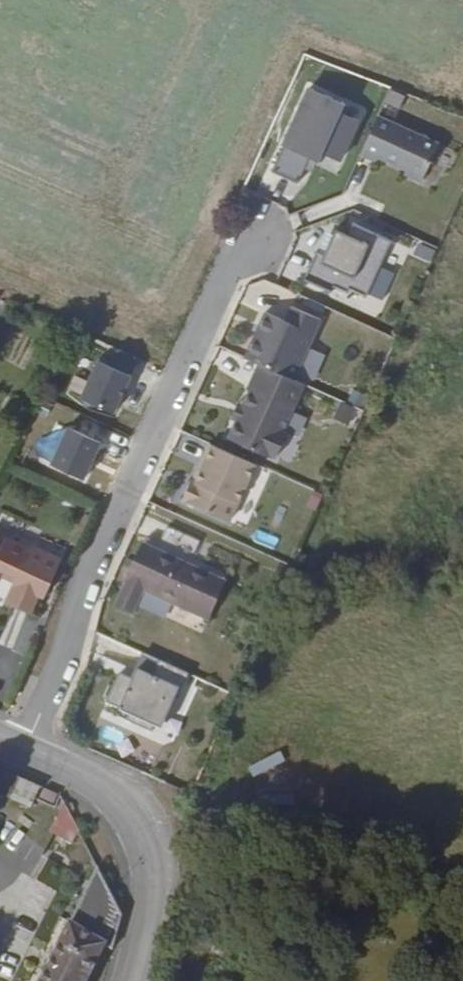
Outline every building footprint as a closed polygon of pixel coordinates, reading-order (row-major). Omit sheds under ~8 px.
[(310,87),(285,139),(319,155),(320,153),(339,161),(358,120),(340,111),(344,103),(310,87)] [(379,114),(362,151),(376,159),(378,154),(407,168),(405,172),(423,180),(440,142),(379,114)] [(319,155),(285,139),(270,172),(297,184),(308,158),(317,162),(319,155)] [(365,295),(391,240),(353,222),(348,234),(336,227),(324,252),(316,249),(304,277),(329,289),(331,284),(345,290),(346,287),(365,295)] [(255,358),(254,360),(299,381),(328,320),(290,302),(283,316),(263,307),(241,352),(255,358)] [(81,400),(117,411),(131,365),(94,354),(81,400)] [(299,381),(254,360),(242,387),(244,388),(236,403),(230,417),(221,435),(262,455),(263,452),(268,455),(279,431),(275,430),(299,381)] [(230,417),(236,403),(231,400),(224,414),(230,417)] [(189,480),(185,478),(180,476),(171,496),(220,519),(246,463),(202,442),(188,470),(193,472),(189,480)] [(189,565),(200,542),(167,526),(159,543),(147,536),(115,606),(132,614),(144,590),(208,620),(226,582),(189,565)] [(0,570),(3,564),(17,570),(15,577),(12,582),(14,582),(5,600),(28,612),(38,593),(44,596),(61,559),(29,544),(28,547),(0,533),(0,571),(0,570)] [(3,564),(0,570),(15,577),(17,570),(3,564)] [(194,676),(159,660),(146,685),(124,675),(112,703),(135,714),(132,721),(157,733),(174,696),(183,701),(194,676)] [(253,778),(285,761),(280,751),(248,768),(253,778)] [(0,769),(0,796),(30,809),(40,787),(0,769)] [(52,805),(57,795),(43,788),(39,798),(52,805)] [(260,805),(294,805),(293,794),(259,795),(260,805)] [(72,845),(79,832),(65,804),(49,832),(72,845)] [(103,947),(111,951),(122,916),(96,866),(64,934),(40,980),(86,980),(103,947)] [(216,939),(210,950),(219,956),(225,944),(216,939)]
